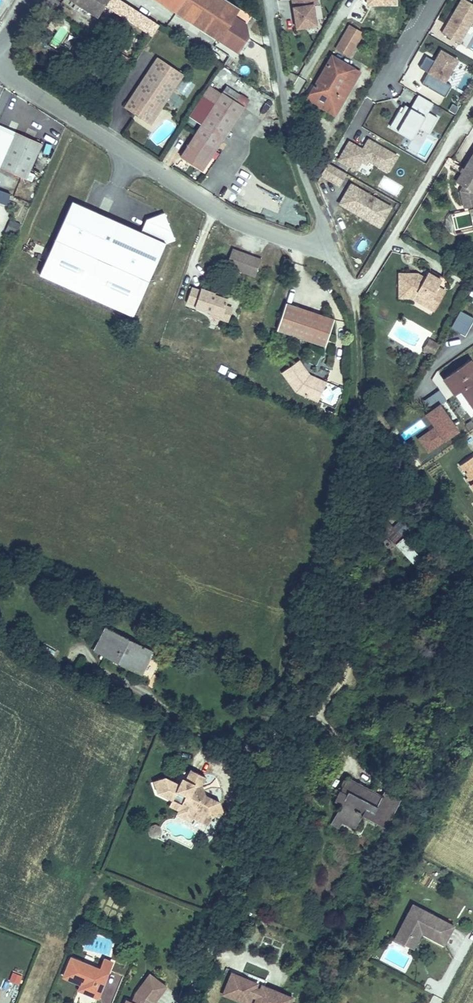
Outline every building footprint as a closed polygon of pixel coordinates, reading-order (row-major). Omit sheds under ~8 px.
[(108,0),(73,0),(77,2),(85,8),(98,16),(105,6),(108,0)] [(133,8),(121,0),(108,0),(105,6),(113,11),(126,19),(133,8)] [(227,0),(158,0),(238,52),(248,37),(246,24),(234,16),(239,8),(227,0)] [(294,13),(297,13),(298,17),(295,18),(296,28),(316,25),(313,4),(317,4),(317,0),(292,0),(294,13)] [(461,43),(472,22),(472,6),(463,1),(445,33),(461,43)] [(85,8),(77,2),(73,9),(81,14),(85,8)] [(59,53),(71,34),(77,37),(81,30),(64,19),(60,26),(59,28),(47,45),(59,53)] [(363,33),(349,26),(336,49),(349,56),(363,33)] [(457,60),(441,50),(435,61),(426,56),(419,68),(428,73),(422,84),(445,97),(451,85),(445,82),(457,60)] [(354,69),(332,56),(311,93),(333,106),(354,69)] [(162,107),(183,75),(157,57),(136,89),(125,107),(150,124),(162,106),(162,107)] [(229,58),(225,65),(233,70),(238,62),(229,58)] [(311,93),(307,99),(335,115),(360,72),(354,69),(333,106),(311,93)] [(239,95),(226,87),(222,93),(235,102),(239,95)] [(243,107),(221,93),(215,103),(237,117),(243,107)] [(433,103),(418,95),(410,108),(405,105),(401,112),(398,111),(390,126),(400,132),(402,128),(415,135),(419,128),(428,134),(437,117),(428,112),(433,103)] [(202,170),(237,117),(215,103),(181,156),(202,170)] [(42,144),(0,125),(0,167),(26,179),(29,172),(42,144)] [(402,128),(400,132),(412,139),(415,135),(402,128)] [(349,142),(339,160),(357,170),(361,162),(366,164),(368,161),(388,172),(397,156),(369,140),(363,150),(349,142)] [(465,207),(472,205),(472,155),(457,181),(464,186),(461,190),(465,207)] [(42,177),(48,163),(36,158),(29,172),(42,177)] [(321,176),(338,186),(345,174),(328,164),(321,176)] [(236,197),(276,215),(286,193),(245,175),(236,197)] [(390,207),(352,186),(341,206),(379,227),(390,207)] [(0,191),(0,201),(7,204),(10,194),(0,191)] [(165,243),(174,240),(166,218),(159,215),(146,220),(141,232),(72,201),(56,239),(148,280),(165,243)] [(465,207),(465,210),(451,214),(451,213),(447,219),(446,225),(449,231),(455,234),(455,233),(472,229),(472,205),(465,207)] [(15,235),(20,224),(12,220),(7,232),(15,235)] [(254,277),(261,259),(232,248),(226,266),(254,277)] [(423,281),(410,273),(399,273),(399,297),(417,297),(416,300),(427,306),(431,298),(438,298),(437,287),(441,280),(428,273),(425,278),(423,281)] [(225,306),(228,299),(214,294),(215,293),(201,288),(200,290),(192,287),(186,303),(195,306),(195,307),(211,313),(222,317),(225,306)] [(434,310),(445,291),(437,287),(438,298),(431,298),(427,306),(434,310)] [(325,346),(334,319),(286,303),(277,330),(325,346)] [(227,321),(232,308),(225,306),(222,317),(211,313),(210,315),(227,321)] [(466,337),(472,323),(472,318),(460,311),(451,329),(466,337)] [(429,340),(425,346),(435,352),(439,346),(429,340)] [(425,346),(423,348),(434,355),(435,352),(425,346)] [(318,382),(307,377),(306,375),(308,374),(299,360),(282,372),(296,391),(311,398),(318,382)] [(452,372),(444,378),(450,388),(456,383),(461,390),(472,407),(472,364),(470,360),(452,372)] [(317,401),(326,382),(309,375),(308,374),(306,375),(307,377),(318,382),(311,398),(317,401)] [(461,390),(456,383),(450,388),(455,395),(461,390)] [(424,401),(430,411),(446,401),(439,391),(424,401)] [(426,456),(460,433),(441,405),(425,415),(433,428),(416,440),(426,456)] [(404,439),(425,428),(422,422),(401,433),(404,439)] [(462,465),(470,476),(468,478),(472,485),(472,457),(462,465)] [(417,570),(425,563),(404,540),(396,546),(417,570)] [(90,637),(96,624),(88,620),(81,633),(90,637)] [(142,675),(153,652),(105,628),(94,651),(142,675)] [(52,657),(55,652),(44,645),(41,651),(52,657)] [(198,787),(201,786),(201,785),(205,777),(190,770),(186,780),(182,778),(180,784),(165,778),(154,782),(158,793),(172,800),(173,800),(177,791),(186,795),(180,807),(193,813),(195,810),(203,815),(204,813),(212,817),(223,813),(219,802),(205,795),(201,793),(198,787)] [(342,803),(336,815),(344,819),(342,822),(355,829),(363,814),(367,816),(367,817),(378,823),(385,826),(390,818),(398,803),(382,794),(381,797),(380,800),(372,796),(374,793),(347,779),(336,800),(342,803)] [(180,807),(186,795),(177,791),(173,800),(172,800),(169,806),(179,810),(177,814),(190,820),(192,817),(208,824),(212,817),(204,813),(203,815),(195,810),(193,813),(180,807)] [(400,800),(384,791),(382,794),(398,803),(400,800)] [(344,819),(336,815),(331,824),(339,829),(342,822),(344,819)] [(156,838),(160,828),(154,825),(154,826),(149,835),(156,838)] [(409,912),(399,930),(415,938),(419,930),(422,931),(421,933),(422,933),(444,945),(454,926),(418,907),(413,904),(409,912)] [(415,938),(399,930),(395,938),(414,948),(422,933),(421,933),(422,931),(419,930),(415,938)] [(98,997),(110,966),(102,962),(99,969),(71,958),(64,977),(82,984),(83,983),(85,984),(82,991),(98,997)] [(20,985),(22,975),(11,973),(9,983),(20,985)] [(166,986),(150,974),(143,982),(160,995),(166,986)] [(231,974),(222,998),(236,1002),(251,1002),(253,999),(257,1000),(256,1002),(292,1002),(294,998),(261,985),(259,989),(258,988),(259,985),(231,974)] [(154,1002),(160,995),(143,982),(136,992),(132,1002),(126,1000),(125,1002),(154,1002)]
